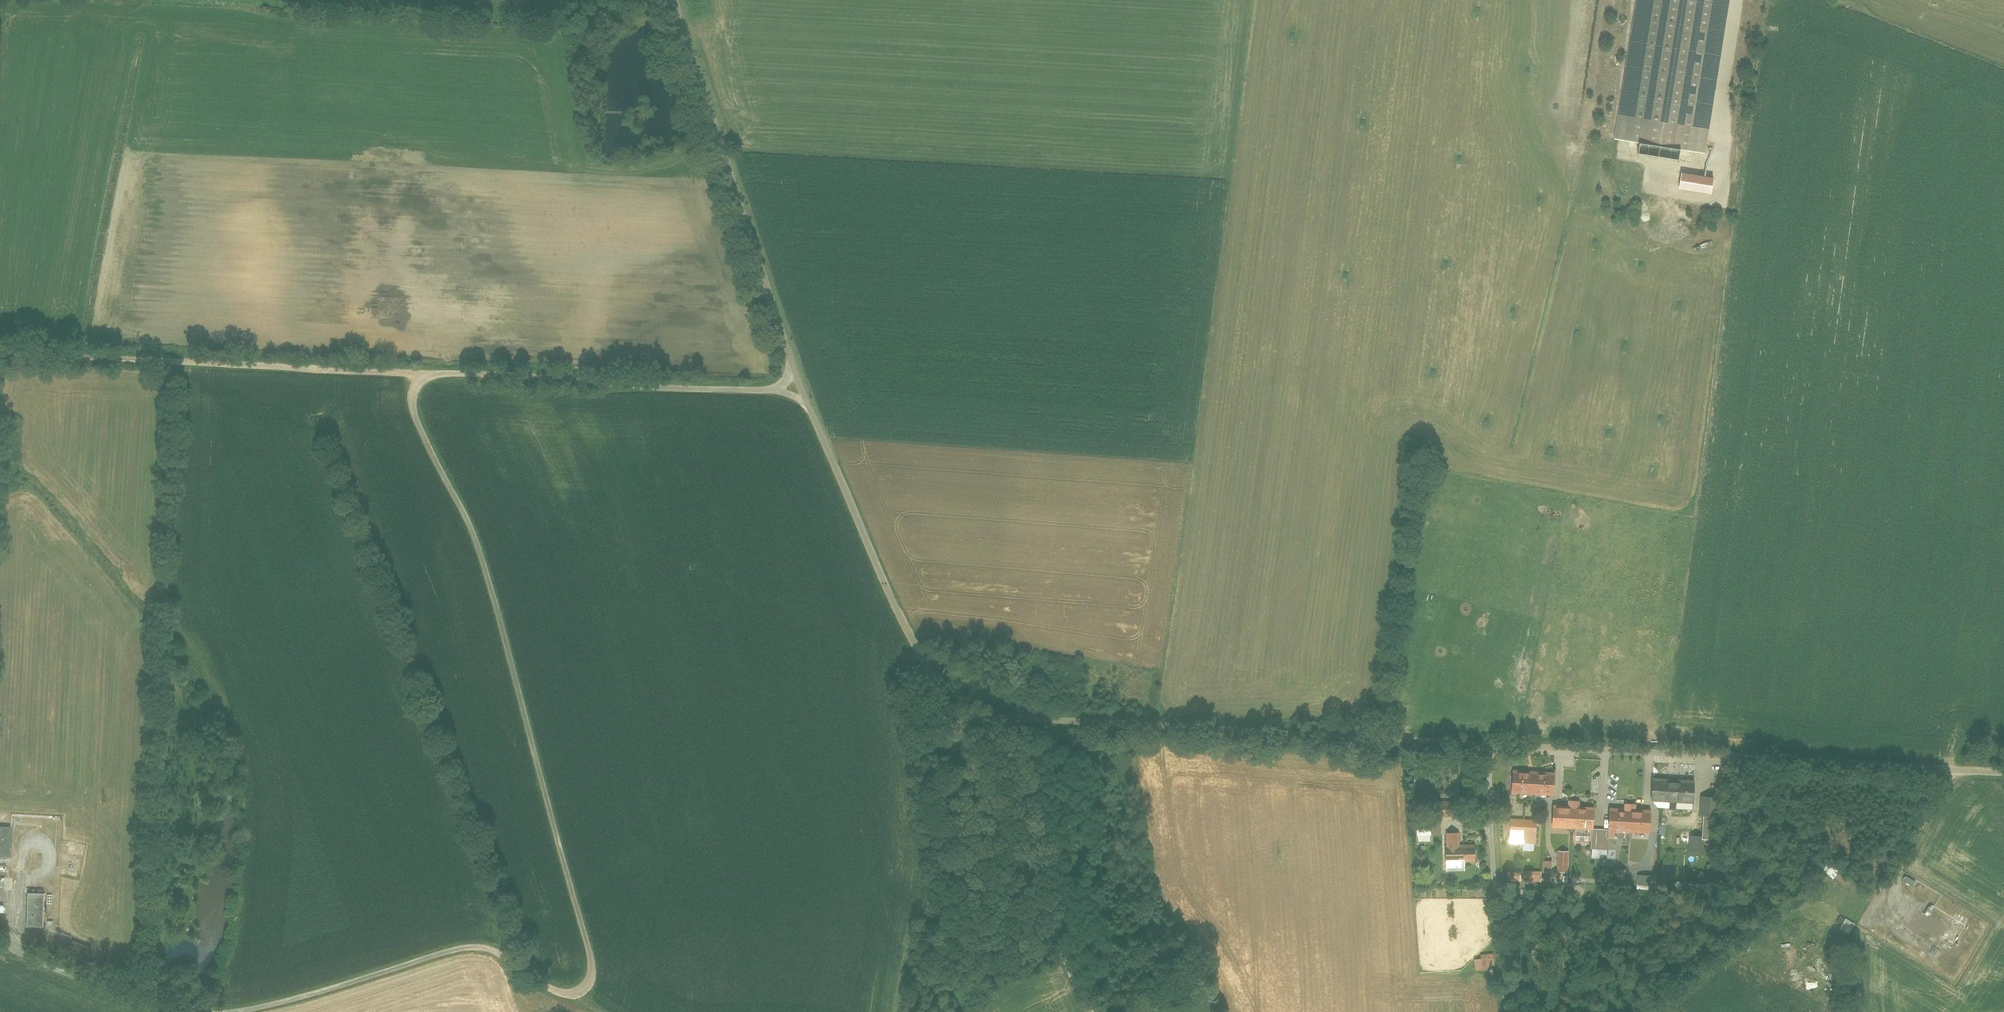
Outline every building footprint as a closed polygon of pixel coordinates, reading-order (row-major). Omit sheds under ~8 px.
[(1683,149),(1707,153),(1731,0),(1636,0),(1614,138),(1639,142),(1637,155),(1681,162),(1683,149)] [(643,110),(634,110),(634,125),(644,124),(643,110)] [(1682,174),(1680,187),(1710,192),(1712,179),(1682,174)] [(1513,770),(1512,792),(1553,794),(1554,772),(1513,770)] [(1654,780),(1653,803),(1695,805),(1696,781),(1654,780)] [(1721,797),(1700,797),(1699,818),(1720,819),(1721,797)] [(1460,800),(1417,803),(1420,842),(1432,841),(1431,819),(1461,817),(1460,800)] [(1595,831),(1596,809),(1555,807),(1554,832),(1593,833),(1592,861),(1601,862),(1601,852),(1609,853),(1610,840),(1625,841),(1625,833),(1651,834),(1652,813),(1610,812),(1609,832),(1595,831)] [(1523,851),(1536,851),(1537,821),(1512,820),(1511,842),(1524,842),(1523,851)] [(0,831),(0,861),(12,861),(13,831),(0,831)] [(1460,833),(1447,833),(1447,871),(1464,871),(1464,863),(1476,863),(1475,846),(1461,846),(1460,833)] [(1558,864),(1558,845),(1548,845),(1548,864),(1558,864)] [(38,854),(24,853),(24,872),(37,872),(38,854)] [(1533,867),(1542,868),(1543,855),(1533,854),(1533,867)] [(1832,883),(1843,871),(1833,861),(1821,873),(1832,883)] [(28,893),(36,881),(10,865),(0,865),(0,875),(28,893)] [(1914,881),(1904,875),(1899,882),(1909,888),(1914,881)] [(1563,881),(1562,888),(1577,890),(1578,883),(1563,881)] [(49,894),(25,894),(24,932),(48,933),(49,894)] [(1488,966),(1489,957),(1475,956),(1475,966),(1488,966)]
